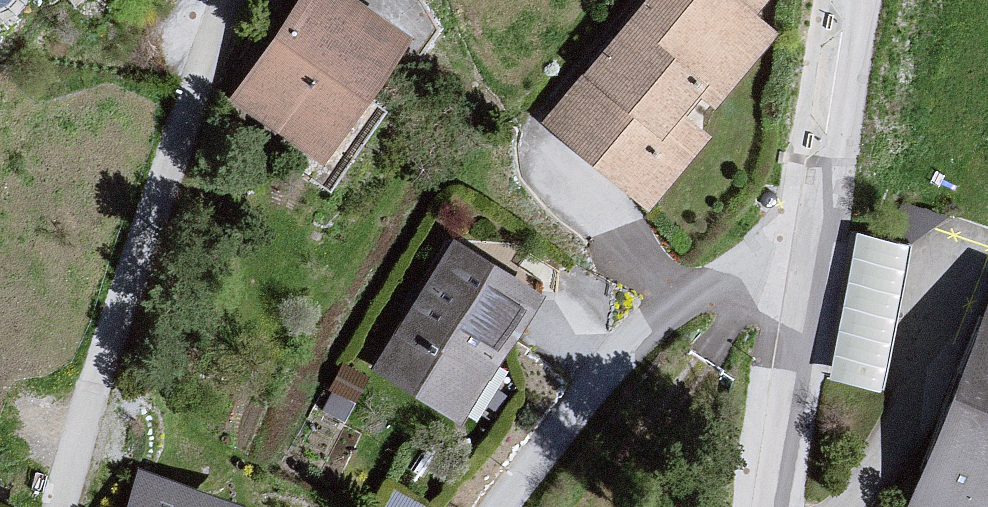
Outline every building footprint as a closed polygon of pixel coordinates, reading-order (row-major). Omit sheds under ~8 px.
[(215,103),(313,166),(398,38),(338,0),(288,0),(215,103)] [(533,126),(639,211),(769,38),(748,17),(759,0),(638,0),(533,126)] [(829,373),(879,383),(908,236),(859,226),(829,373)] [(442,242),(365,370),(455,419),(529,294),(442,242)] [(895,506),(987,506),(987,274),(895,506)] [(125,506),(248,506),(250,502),(141,463),(125,506)] [(392,485),(385,506),(454,506),(392,485)]
